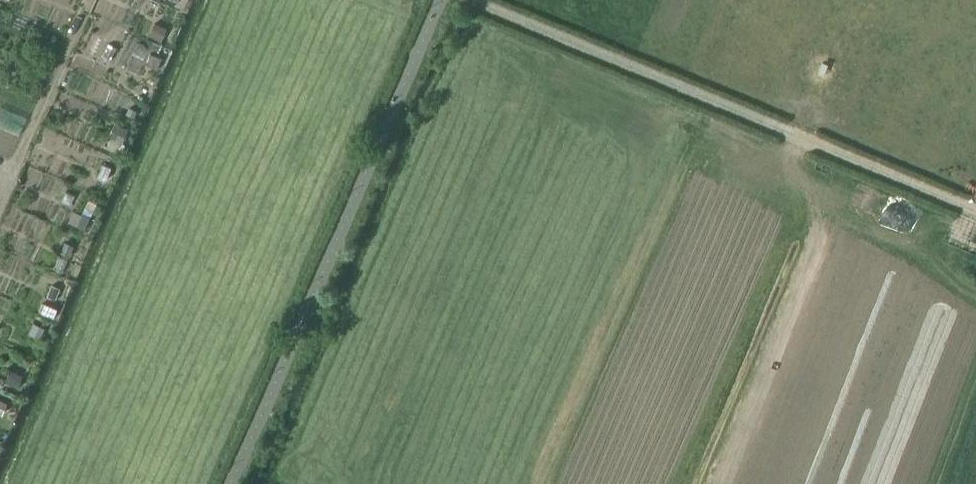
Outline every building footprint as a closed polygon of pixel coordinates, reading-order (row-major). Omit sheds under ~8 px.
[(117,123),(110,140),(122,145),(128,127),(117,123)]
